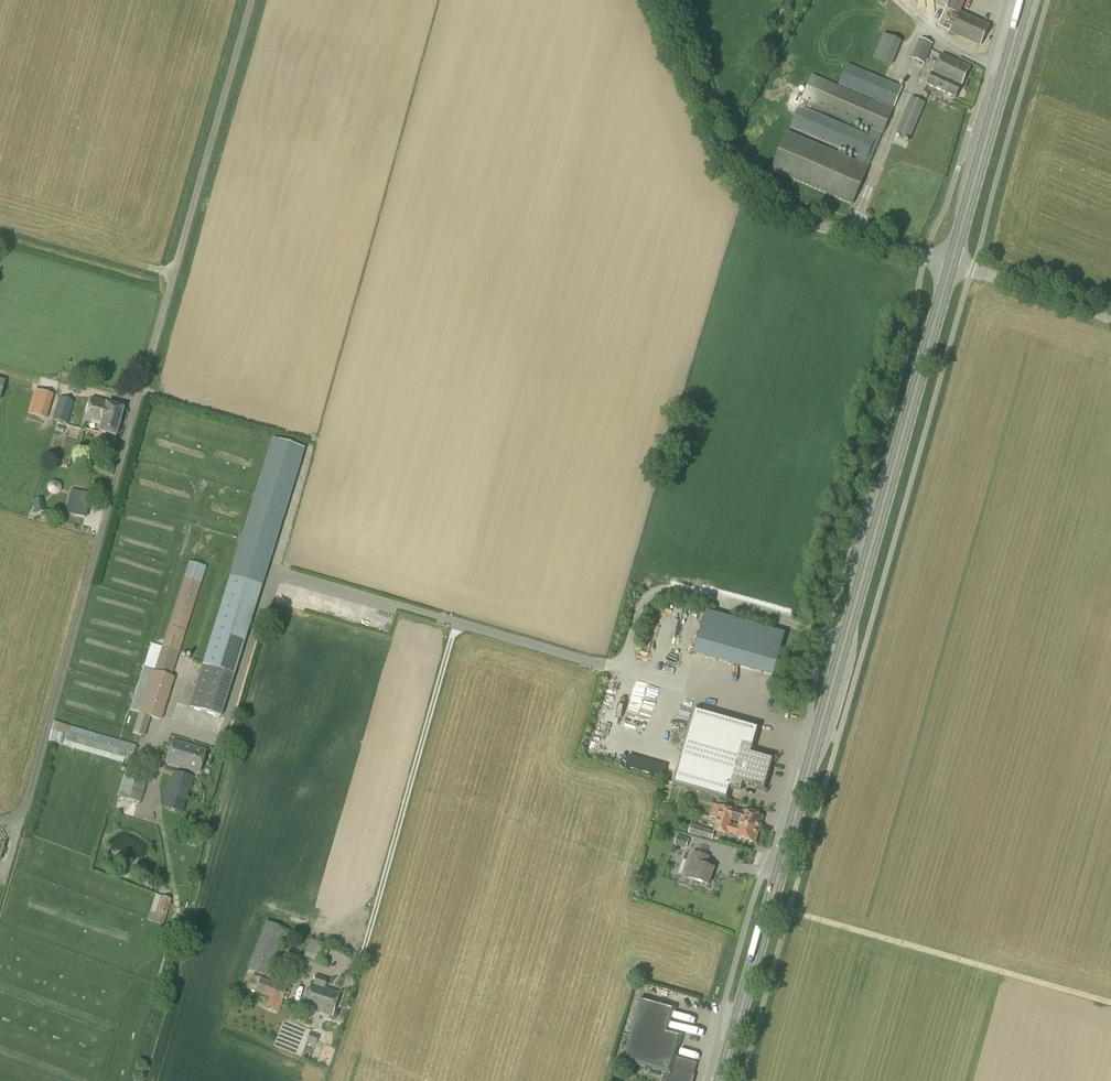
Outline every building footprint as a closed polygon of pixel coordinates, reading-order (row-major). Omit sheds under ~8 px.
[(946,7),(938,26),(980,46),(989,27),(959,13),(966,0),(932,0),(946,7)] [(901,42),(883,34),(872,60),(890,67),(901,42)] [(925,64),(933,45),(920,39),(912,59),(925,64)] [(775,62),(779,47),(771,44),(766,60),(775,62)] [(961,87),(969,69),(941,55),(927,85),(955,98),(960,86),(961,87)] [(903,87),(847,64),(838,85),(875,101),(874,102),(812,76),(802,100),(871,129),(868,135),(799,106),(790,128),(857,156),(855,160),(787,132),(771,171),(852,206),(869,168),(868,167),(882,134),(883,134),(893,111),(892,111),(895,106),(903,87)] [(910,140),(926,103),(911,97),(895,133),(910,140)] [(46,419),(54,395),(35,389),(27,414),(46,419)] [(67,424),(74,402),(59,397),(52,419),(67,424)] [(115,437),(123,409),(107,405),(108,403),(92,399),(86,421),(101,425),(99,433),(100,432),(115,437)] [(221,716),(304,449),(272,439),(189,706),(221,716)] [(87,518),(93,495),(71,489),(65,513),(87,518)] [(183,559),(158,665),(175,669),(200,563),(183,559)] [(268,590),(266,597),(275,600),(277,592),(268,590)] [(693,654),(773,676),(785,633),(705,611),(693,654)] [(143,668),(130,710),(140,714),(140,715),(162,722),(175,679),(153,672),(153,671),(152,671),(143,668)] [(764,790),(773,760),(751,754),(759,729),(695,711),(674,785),(727,800),(730,789),(741,792),(743,784),(764,790)] [(68,726),(63,745),(68,747),(125,764),(127,759),(132,760),(135,745),(68,726)] [(134,728),(132,734),(144,738),(146,732),(134,728)] [(200,772),(206,750),(173,740),(167,763),(200,772)] [(140,803),(148,776),(126,769),(118,796),(140,803)] [(185,801),(192,778),(174,773),(167,796),(185,801)] [(713,804),(715,797),(701,794),(699,800),(713,804)] [(134,813),(137,805),(124,800),(121,809),(134,813)] [(750,828),(759,831),(763,818),(743,812),(742,815),(734,813),(735,811),(721,807),(718,819),(731,823),(731,820),(740,822),(748,824),(749,823),(750,824),(750,825),(751,825),(750,828)] [(731,823),(718,819),(718,820),(698,814),(697,818),(717,823),(715,831),(727,834),(728,833),(736,835),(736,838),(755,843),(759,831),(750,828),(751,825),(750,825),(750,824),(749,823),(748,824),(740,822),(731,820),(731,823)] [(712,840),(714,832),(691,826),(688,834),(712,840)] [(686,849),(689,840),(677,836),(674,844),(686,849)] [(709,885),(714,870),(704,866),(707,858),(695,854),(686,877),(709,885)] [(164,925),(171,899),(155,894),(147,920),(164,925)] [(286,941),(290,931),(266,921),(247,968),(267,977),(282,939),(286,941)] [(323,965),(330,947),(311,939),(303,957),(323,965)] [(286,999),(289,993),(285,992),(286,988),(253,975),(248,988),(272,997),(268,1007),(277,1011),(283,998),(286,999)] [(324,987),(327,978),(316,976),(314,985),(311,984),(304,1007),(332,1016),(339,992),(324,987)] [(696,1064),(673,1057),(678,1038),(665,1034),(672,1008),(639,999),(622,1062),(664,1073),(662,1080),(691,1080),(696,1064)] [(316,1045),(319,1035),(309,1032),(306,1042),(316,1045)]
